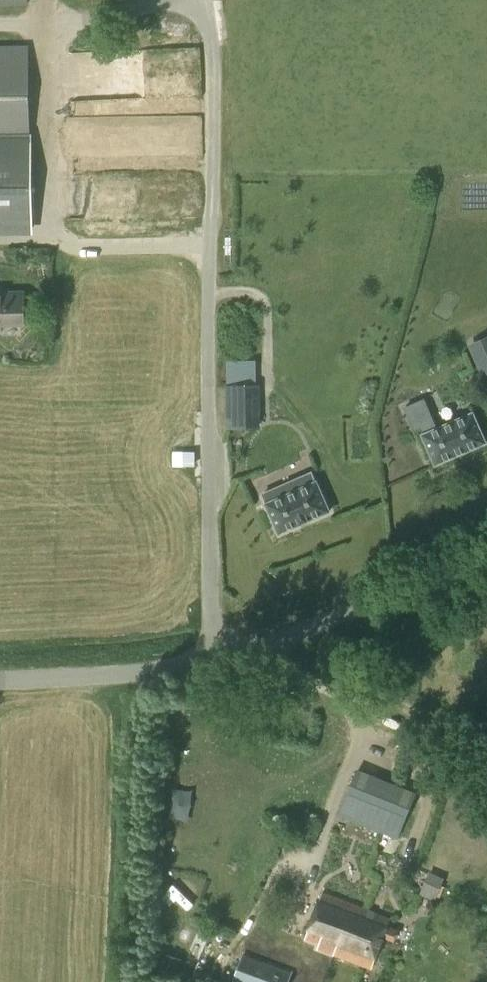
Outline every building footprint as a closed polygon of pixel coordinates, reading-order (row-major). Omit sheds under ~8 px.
[(0,46),(0,236),(30,236),(28,46),(0,46)] [(159,89),(184,91),(187,50),(161,49),(159,89)] [(25,293),(0,293),(0,333),(3,333),(4,324),(25,324),(25,293)] [(486,384),(486,337),(468,344),(485,385),(486,384)] [(229,427),(253,426),(252,386),(228,387),(229,427)] [(427,394),(406,403),(418,430),(439,420),(427,394)] [(436,464),(484,443),(471,413),(423,434),(436,464)] [(197,462),(197,449),(176,448),(176,461),(197,462)] [(313,483),(309,474),(264,494),(268,503),(267,503),(280,533),(327,511),(314,482),(313,483)] [(397,838),(416,792),(356,768),(337,814),(397,838)] [(439,897),(447,873),(430,868),(423,892),(439,897)] [(184,903),(199,892),(187,876),(173,887),(184,903)] [(323,891),(304,939),(319,944),(318,946),(334,953),(371,967),(382,937),(393,941),(395,937),(396,938),(398,932),(397,932),(397,930),(386,926),(389,918),(377,914),(379,911),(366,906),(323,891)] [(291,973),(243,955),(233,981),(287,981),(291,973)]
